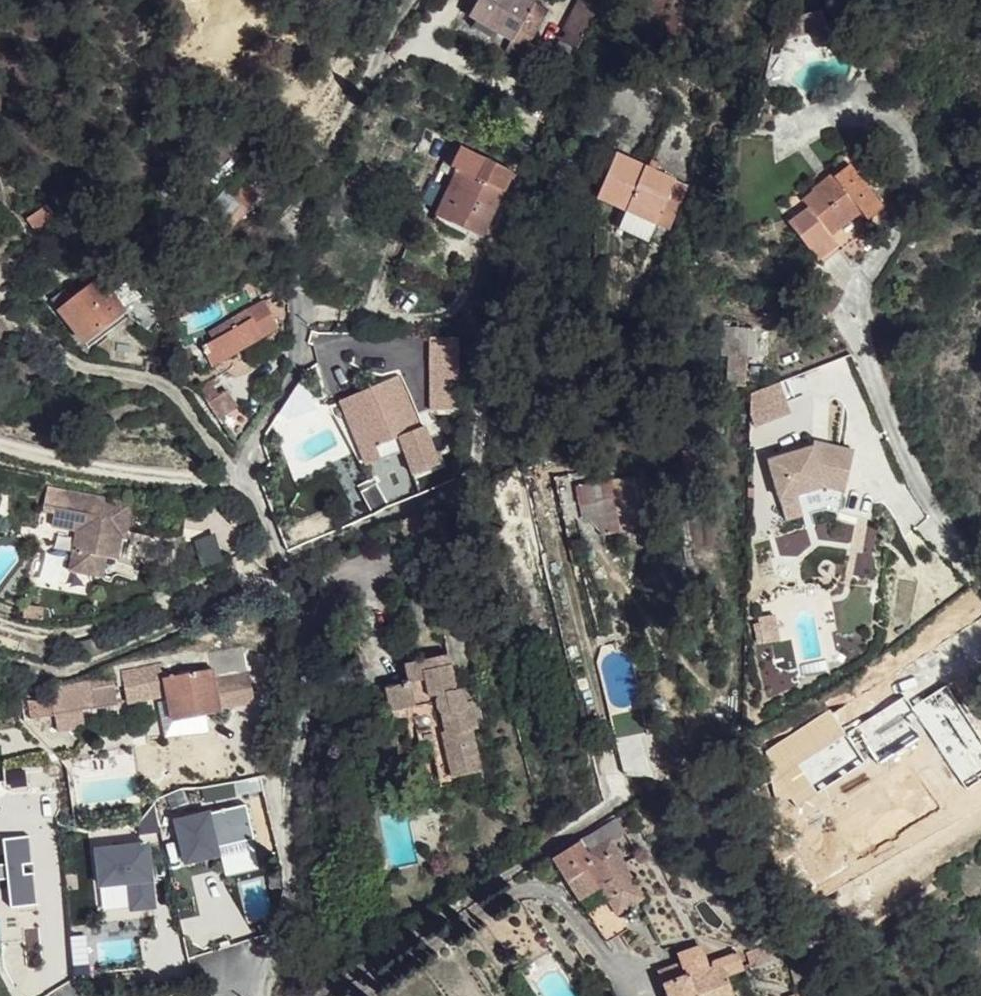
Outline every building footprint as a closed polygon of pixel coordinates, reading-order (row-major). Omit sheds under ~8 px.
[(531,0),(478,0),(469,16),(477,21),(495,32),(512,42),(506,52),(520,60),(548,10),(531,0)] [(579,46),(599,3),(594,0),(577,0),(560,37),(579,46)] [(477,21),(472,28),(491,40),(495,32),(477,21)] [(461,147),(451,166),(457,169),(470,175),(448,221),(482,237),(513,171),(461,147)] [(627,212),(630,206),(659,218),(675,180),(655,171),(647,168),(615,154),(596,199),(627,212)] [(651,159),(647,168),(655,171),(658,162),(651,159)] [(789,224),(820,265),(871,225),(867,220),(882,208),(848,164),(834,176),(836,179),(828,187),(825,183),(803,201),(809,209),(789,224)] [(470,175),(457,169),(435,215),(448,221),(470,175)] [(832,174),(823,181),(825,183),(828,187),(836,179),(834,176),(832,174)] [(199,217),(222,237),(254,200),(241,189),(231,200),(221,191),(199,217)] [(27,220),(36,232),(57,217),(48,206),(27,220)] [(630,206),(627,212),(657,224),(659,218),(630,206)] [(51,299),(83,340),(123,311),(142,297),(128,280),(111,295),(97,278),(73,297),(66,287),(51,299)] [(201,346),(211,367),(278,327),(267,306),(272,303),(269,298),(233,317),(234,320),(209,333),(212,340),(201,346)] [(123,311),(83,340),(89,347),(128,318),(123,311)] [(738,320),(723,320),(721,355),(728,355),(727,384),(744,385),(745,356),(736,355),(738,320)] [(457,362),(430,363),(430,410),(457,409),(457,362)] [(417,428),(395,376),(353,393),(380,458),(403,448),(428,437),(423,425),(417,428)] [(780,379),(743,394),(754,423),(791,408),(780,379)] [(195,389),(208,405),(219,420),(237,407),(227,392),(217,398),(206,382),(195,389)] [(353,393),(339,399),(366,464),(380,458),(353,393)] [(222,425),(238,446),(241,441),(252,426),(239,413),(222,425)] [(428,437),(403,448),(413,472),(438,461),(428,437)] [(768,461),(779,500),(823,485),(845,491),(854,451),(823,444),(822,449),(812,447),(768,461)] [(617,508),(612,481),(577,487),(583,520),(597,518),(600,536),(644,527),(640,504),(617,508)] [(103,499),(47,488),(43,510),(55,513),(52,526),(77,531),(82,532),(79,548),(74,548),(69,570),(102,576),(106,557),(117,559),(121,537),(114,535),(115,528),(126,531),(130,510),(102,505),(103,499)] [(132,504),(103,499),(102,505),(130,510),(132,504)] [(121,537),(125,538),(126,531),(115,528),(114,535),(121,537)] [(82,532),(77,531),(74,548),(79,548),(82,532)] [(44,608),(25,606),(23,617),(42,619),(44,608)] [(377,701),(383,726),(415,719),(420,745),(431,742),(439,780),(483,771),(473,729),(479,727),(472,700),(466,702),(466,700),(465,697),(465,695),(465,694),(463,690),(461,689),(458,688),(457,688),(450,654),(404,663),(408,682),(385,687),(387,699),(377,701)] [(164,678),(173,722),(220,711),(214,680),(212,668),(164,678)] [(249,673),(214,680),(220,709),(255,703),(249,673)] [(153,676),(124,682),(128,702),(157,696),(153,676)] [(469,686),(458,688),(461,689),(463,690),(465,694),(465,695),(465,697),(466,700),(466,702),(472,700),(469,686)] [(54,699),(56,716),(94,708),(91,692),(91,687),(53,694),(54,699)] [(91,692),(94,708),(118,704),(115,687),(91,692)] [(29,704),(31,721),(56,716),(54,699),(29,704)] [(615,738),(624,775),(660,777),(648,731),(615,738)] [(909,792),(809,843),(815,857),(915,804),(909,792)] [(551,859),(579,900),(600,887),(617,914),(643,899),(611,841),(625,833),(616,817),(551,859)] [(600,887),(579,900),(607,942),(627,929),(617,914),(600,887)] [(783,934),(744,948),(751,967),(786,953),(783,934)] [(725,976),(743,970),(737,951),(711,961),(710,968),(708,968),(699,945),(678,952),(681,962),(659,970),(667,992),(666,992),(665,995),(732,995),(725,976)]
